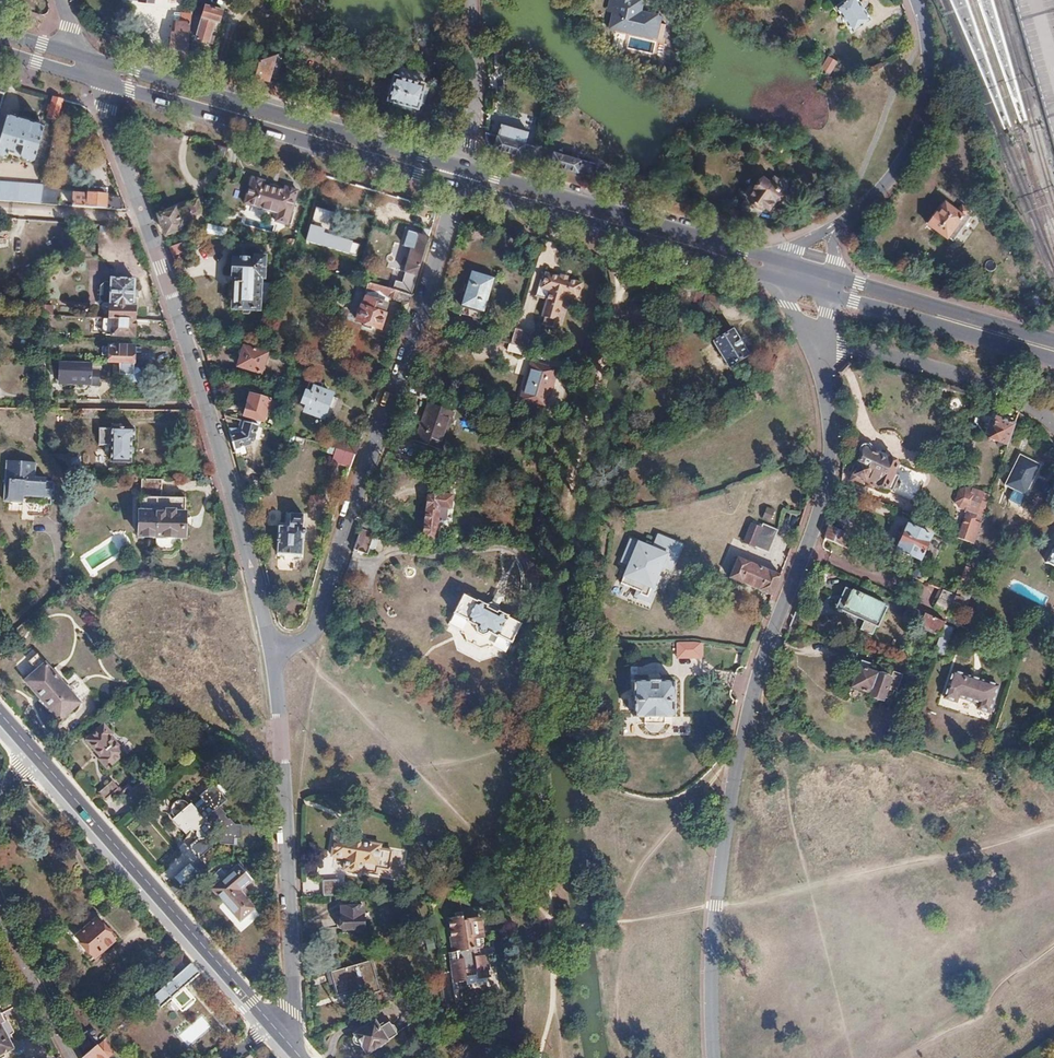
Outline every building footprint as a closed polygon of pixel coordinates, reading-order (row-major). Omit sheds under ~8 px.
[(207,0),(193,0),(191,14),(190,31),(194,32),(198,0),(207,2),(207,0)] [(659,26),(663,10),(660,10),(662,4),(648,0),(627,0),(629,1),(624,16),(659,26)] [(856,0),(844,0),(835,6),(851,31),(869,19),(856,0)] [(219,21),(222,9),(207,5),(197,39),(209,42),(215,21),(219,21)] [(190,31),(191,14),(183,13),(182,22),(176,22),(174,36),(172,36),(170,53),(187,58),(190,31)] [(653,47),(659,26),(624,16),(621,16),(615,36),(653,47)] [(269,81),(276,55),(272,56),(260,60),(255,77),(269,81)] [(829,75),(836,61),(829,57),(821,71),(829,75)] [(419,109),(429,71),(400,63),(397,75),(395,74),(388,100),(419,109)] [(965,100),(962,91),(956,93),(959,102),(965,100)] [(58,120),(62,99),(61,99),(53,97),(52,103),(49,104),(47,110),(49,113),(48,118),(58,120)] [(44,126),(7,115),(1,135),(0,138),(0,157),(5,159),(7,153),(21,156),(22,160),(30,162),(34,160),(44,126)] [(537,146),(526,143),(529,132),(501,123),(498,135),(485,131),(485,134),(485,138),(486,141),(488,144),(490,146),(531,158),(533,159),(537,146)] [(224,168),(229,148),(219,145),(214,165),(224,168)] [(595,163),(570,156),(572,151),(564,148),(562,153),(549,149),(545,162),(578,172),(578,170),(592,174),(595,163)] [(768,206),(785,183),(773,175),(769,180),(762,175),(742,203),(756,213),(764,203),(768,206)] [(275,222),(287,225),(297,191),(286,187),(284,192),(263,186),(264,181),(252,178),(244,204),(278,214),(275,222)] [(44,186),(0,182),(0,200),(7,201),(37,203),(40,203),(44,186)] [(60,199),(61,191),(54,190),(54,187),(44,186),(40,203),(59,205),(60,199)] [(107,196),(108,187),(90,186),(89,195),(107,196)] [(123,207),(120,199),(108,198),(107,196),(89,195),(88,196),(73,195),(72,206),(84,207),(123,210),(123,207)] [(953,242),(973,216),(962,208),(957,214),(944,205),(938,214),(936,212),(926,224),(948,240),(949,239),(953,242)] [(181,227),(195,222),(190,208),(176,214),(172,211),(161,216),(159,220),(164,233),(170,235),(178,232),(181,227)] [(213,237),(216,227),(207,224),(204,236),(213,237)] [(425,251),(429,238),(409,232),(405,247),(412,249),(405,273),(406,273),(403,283),(396,281),(394,291),(412,296),(415,287),(425,251)] [(189,250),(186,242),(170,249),(172,256),(189,250)] [(269,300),(273,285),(264,285),(265,257),(257,256),(256,261),(237,261),(235,277),(237,278),(234,309),(243,310),(243,312),(245,314),(250,314),(251,312),(252,310),(260,310),(261,299),(269,300)] [(483,313),(493,278),(469,271),(460,306),(483,313)] [(550,290),(542,316),(558,321),(565,295),(578,298),(582,284),(568,280),(568,279),(561,276),(561,278),(545,274),(541,288),(550,290)] [(133,304),(134,280),(113,278),(113,283),(106,282),(102,286),(101,299),(105,304),(103,305),(103,307),(103,308),(104,310),(106,311),(107,311),(108,310),(108,308),(108,305),(112,305),(111,309),(111,315),(107,315),(107,319),(113,319),(136,320),(136,305),(133,304)] [(385,314),(390,297),(395,298),(395,300),(404,303),(403,307),(408,308),(412,296),(394,291),(379,286),(370,284),(363,308),(360,307),(356,320),(383,328),(387,315),(385,314)] [(1048,311),(1039,291),(1026,296),(1031,306),(1048,311)] [(719,310),(722,299),(706,295),(703,305),(719,310)] [(52,316),(53,308),(31,306),(31,314),(52,316)] [(95,319),(95,330),(103,331),(104,320),(95,319)] [(135,338),(136,320),(113,319),(112,337),(135,338)] [(527,349),(532,333),(516,328),(511,344),(526,348),(527,349)] [(748,355),(733,331),(713,343),(728,367),(748,355)] [(526,348),(511,344),(510,350),(524,354),(526,348)] [(135,354),(135,347),(110,346),(110,362),(121,363),(121,375),(123,375),(123,378),(127,383),(138,383),(141,379),(142,372),(138,368),(134,368),(134,363),(137,362),(137,356),(135,354)] [(268,355),(244,347),(239,367),(262,374),(268,355)] [(550,408),(561,369),(535,361),(524,400),(550,408)] [(100,387),(100,372),(91,372),(92,363),(79,363),(60,362),(60,384),(90,384),(90,387),(100,387)] [(338,397),(319,390),(321,383),(311,380),(303,402),(305,404),(309,406),(307,412),(324,418),(325,416),(331,418),(338,397)] [(277,413),(280,403),(251,394),(244,417),(264,423),(268,410),(277,413)] [(454,411),(428,402),(415,440),(441,449),(454,411)] [(480,413),(482,406),(468,402),(466,409),(480,413)] [(1007,447),(1014,425),(996,419),(988,440),(1007,447)] [(251,445),(256,439),(259,426),(242,421),(240,429),(229,428),(231,438),(235,450),(251,445)] [(134,439),(133,430),(98,429),(98,446),(111,446),(111,463),(131,464),(132,439),(134,439)] [(356,454),(361,443),(337,436),(334,448),(337,448),(356,454)] [(897,479),(899,475),(893,473),(897,463),(895,462),(896,460),(890,457),(889,460),(887,459),(886,460),(877,456),(878,455),(872,452),(872,451),(872,449),(871,447),(869,445),(867,444),(865,443),(862,443),(860,444),(858,447),(857,449),(856,451),(857,453),(859,456),(860,457),(856,466),(858,466),(855,473),(854,473),(850,481),(860,486),(862,482),(866,484),(868,481),(872,482),(871,486),(876,489),(878,486),(891,491),(893,488),(897,487),(899,483),(899,482),(897,479)] [(352,467),(356,454),(337,448),(333,461),(352,467)] [(1038,466),(1020,457),(1005,485),(1013,489),(1014,489),(1022,494),(1023,494),(1038,466)] [(38,464),(7,461),(3,503),(24,505),(25,498),(53,500),(54,483),(47,482),(48,479),(37,478),(38,464)] [(185,540),(185,490),(162,489),(163,471),(142,471),(141,489),(140,489),(139,539),(156,539),(156,545),(160,552),(171,552),(176,548),(178,545),(178,539),(185,540)] [(66,509),(68,485),(54,483),(53,500),(52,508),(66,509)] [(453,496),(455,487),(444,485),(442,495),(453,496)] [(1022,494),(1014,489),(1013,489),(1009,496),(1018,501),(1022,494)] [(982,516),(988,495),(972,490),(965,511),(971,512),(982,516)] [(442,495),(430,496),(424,538),(436,540),(441,507),(452,508),(453,496),(442,495)] [(973,544),(983,516),(982,516),(971,512),(969,518),(965,516),(958,537),(973,544)] [(302,538),(303,534),(305,534),(307,533),(307,532),(308,531),(307,529),(306,528),(305,527),(303,528),(303,525),(305,525),(305,515),(292,514),(291,528),(280,527),(278,553),(303,554),(304,538),(302,538)] [(744,543),(769,554),(778,532),(763,525),(761,530),(751,526),(744,543)] [(915,569),(930,536),(907,525),(906,527),(904,527),(902,528),(900,533),(903,534),(896,549),(893,548),(890,555),(893,556),(892,559),(896,560),(895,563),(901,565),(902,563),(915,569)] [(842,546),(846,535),(841,532),(828,527),(828,528),(824,538),(842,546)] [(369,554),(375,533),(361,528),(356,545),(354,550),(369,554)] [(668,583),(682,541),(655,532),(651,545),(628,537),(625,547),(628,548),(611,595),(648,608),(658,579),(668,583)] [(896,549),(903,534),(900,533),(893,548),(896,549)] [(781,576),(737,558),(729,579),(772,596),(779,580),(781,576)] [(974,570),(977,561),(968,558),(962,576),(960,581),(971,585),(976,571),(974,570)] [(886,607),(844,589),(836,607),(864,619),(859,630),(871,636),(875,627),(877,627),(886,607)] [(949,614),(955,596),(941,590),(934,608),(942,611),(949,614)] [(962,618),(970,594),(957,590),(956,592),(955,596),(949,614),(962,618)] [(521,626),(509,619),(508,618),(501,614),(498,607),(493,604),(485,607),(475,602),(474,603),(462,598),(448,628),(462,634),(462,635),(465,637),(467,644),(483,652),(491,649),(493,651),(495,650),(507,656),(521,626)] [(921,625),(925,614),(918,611),(907,606),(901,620),(920,629),(921,625)] [(944,626),(945,623),(925,614),(921,625),(924,626),(922,629),(929,632),(930,629),(941,634),(944,626)] [(943,656),(953,629),(944,626),(941,634),(940,638),(935,652),(943,656)] [(60,720),(81,702),(39,654),(30,662),(35,668),(23,678),(60,720)] [(896,693),(902,675),(892,672),(890,679),(868,672),(870,665),(861,661),(855,676),(853,676),(852,678),(850,678),(848,684),(850,684),(849,687),(870,694),(869,697),(871,697),(872,698),(874,701),(876,702),(878,703),(880,702),(882,701),(883,701),(884,699),(890,701),(894,692),(896,693)] [(987,716),(996,689),(951,674),(942,701),(954,705),(956,700),(976,707),(974,712),(987,716)] [(674,718),(674,684),(634,683),(634,719),(644,719),(644,725),(645,725),(646,728),(650,733),(659,733),(663,729),(663,726),(664,724),(664,718),(674,718)] [(105,724),(87,740),(102,757),(100,759),(108,768),(126,753),(111,736),(113,734),(105,724)] [(106,799),(118,789),(112,781),(100,792),(106,799)] [(237,826),(222,807),(229,801),(215,785),(203,795),(203,799),(195,806),(193,803),(174,819),(186,832),(195,825),(203,835),(190,846),(200,858),(214,846),(209,840),(218,833),(223,839),(222,845),(235,846),(236,839),(242,840),(243,826),(237,826)] [(381,845),(336,837),(333,856),(346,859),(344,870),(362,874),(364,862),(378,864),(381,845)] [(212,889),(240,921),(254,908),(244,896),(247,894),(242,888),(252,879),(240,865),(228,876),(221,869),(208,880),(214,887),(212,889)] [(341,895),(341,881),(324,881),(325,896),(334,895),(341,895)] [(363,928),(363,906),(342,906),(342,915),(340,916),(338,918),(337,920),(337,923),(339,926),(340,927),(342,928),(344,928),(363,928)] [(94,957),(112,941),(89,915),(79,923),(81,926),(75,932),(77,935),(76,936),(94,957)] [(448,921),(454,955),(458,954),(458,962),(455,962),(458,985),(468,984),(467,980),(478,978),(479,982),(491,980),(487,957),(482,958),(481,950),(486,950),(482,920),(464,923),(463,919),(448,921)] [(191,963),(182,954),(169,965),(178,975),(191,963)] [(382,993),(375,962),(334,971),(339,992),(360,988),(362,998),(382,993)] [(186,986),(200,974),(191,963),(178,975),(164,986),(150,999),(159,1009),(171,998),(182,1010),(197,998),(186,986)] [(179,1032),(187,1045),(211,1029),(203,1017),(179,1032)] [(379,1026),(375,1020),(354,1033),(367,1054),(378,1046),(381,1048),(386,1044),(386,1041),(388,1040),(379,1026)] [(388,1020),(379,1026),(388,1040),(397,1034),(388,1020)] [(14,1047),(7,1035),(6,1036),(0,1026),(0,1055),(14,1047)] [(97,1045),(84,1030),(72,1040),(77,1050),(81,1057),(82,1057),(97,1045)] [(97,1045),(82,1057),(109,1057),(97,1045)]
